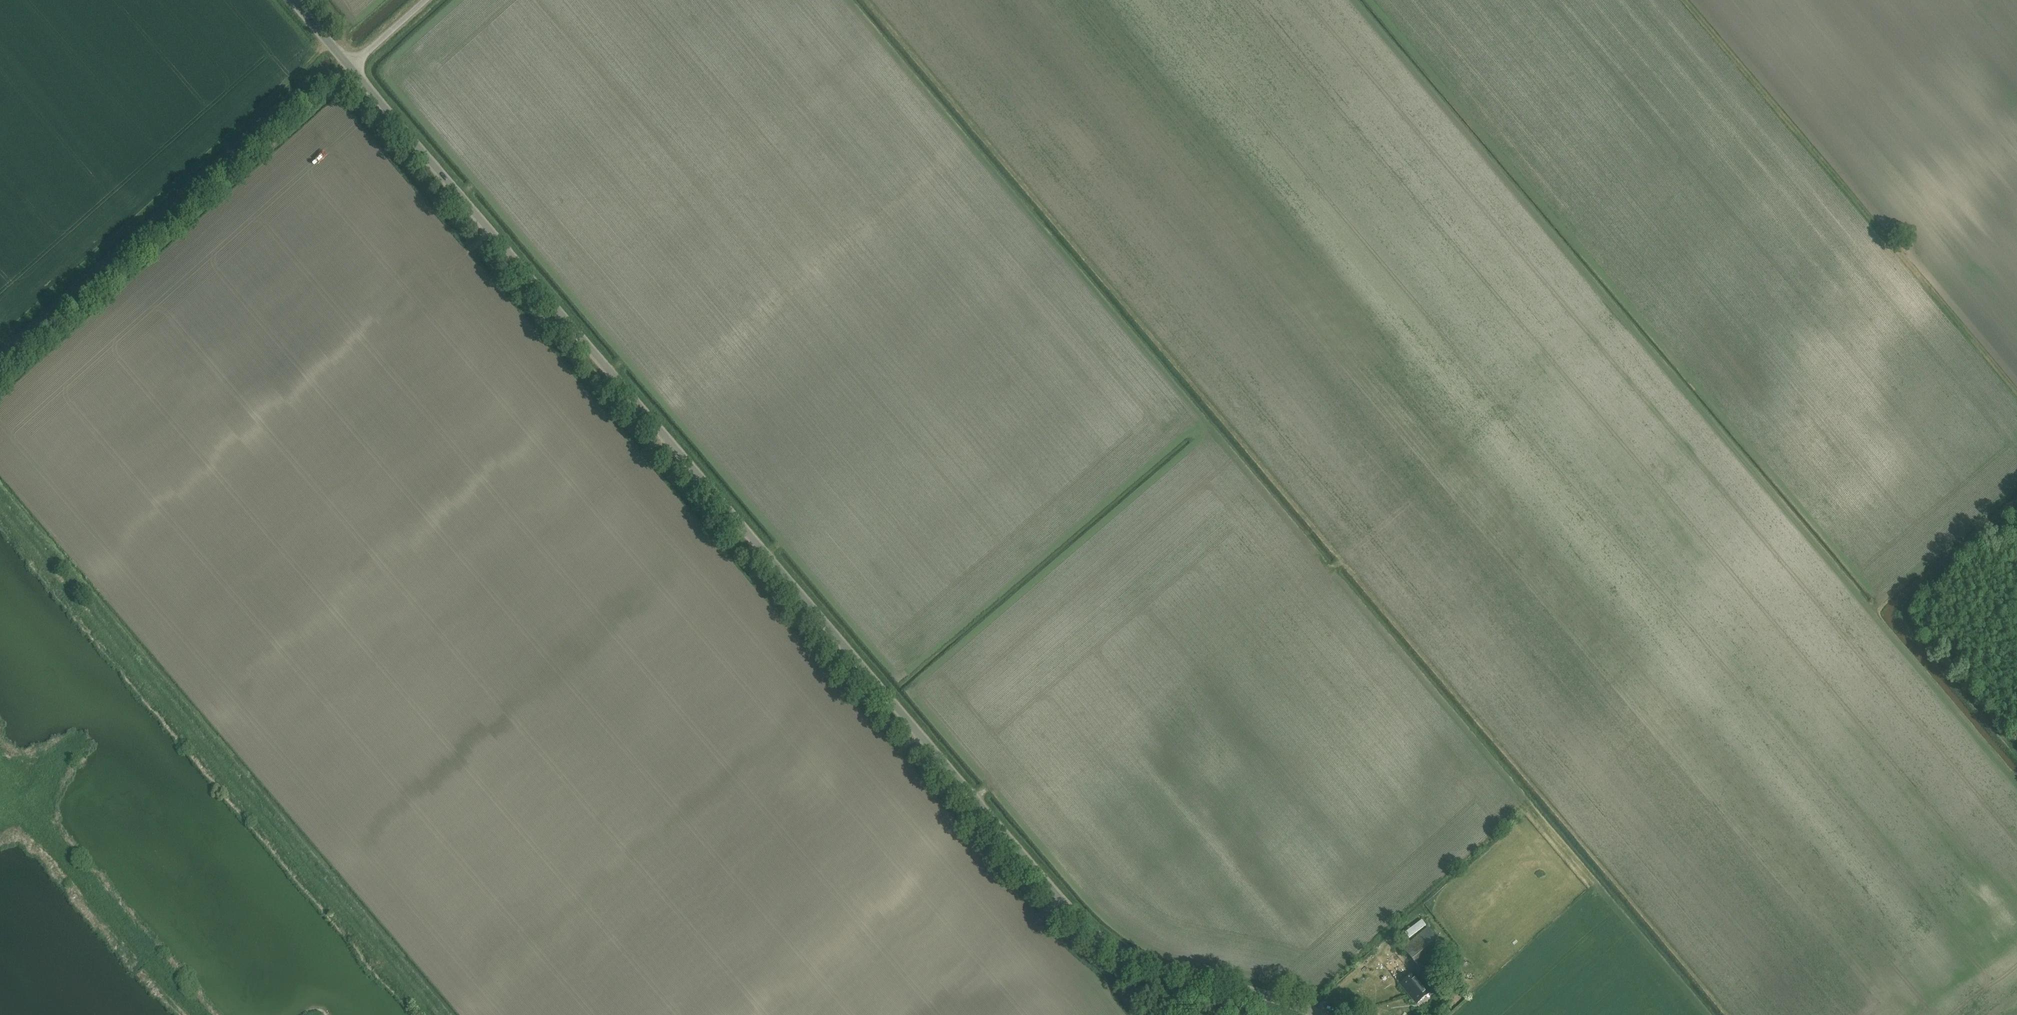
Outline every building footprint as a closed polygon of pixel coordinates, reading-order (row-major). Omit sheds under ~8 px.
[(1449,954),(1428,928),(1403,948),(1425,975),(1449,954)] [(1417,1004),(1431,993),(1414,973),(1400,984),(1417,1004)]
